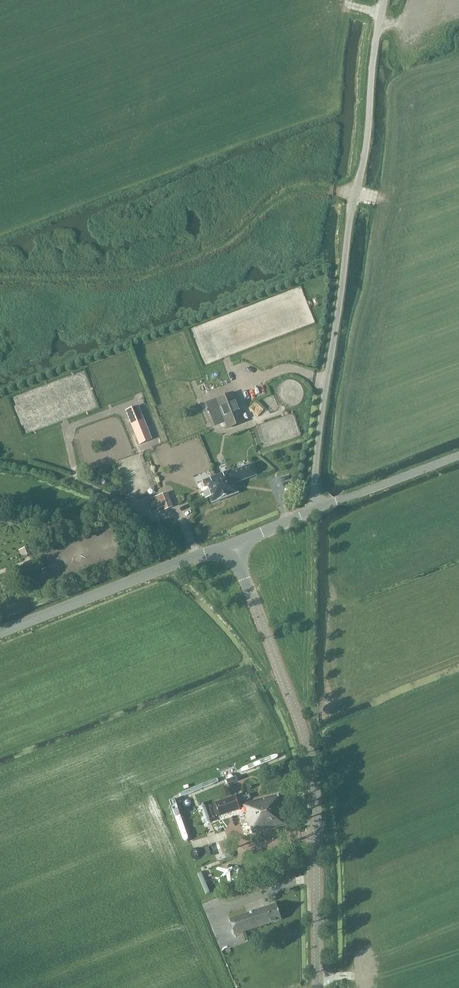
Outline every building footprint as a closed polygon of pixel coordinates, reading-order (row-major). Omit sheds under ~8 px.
[(216,399),(205,404),(211,418),(215,427),(225,423),(227,430),(246,422),(234,392),(216,399)] [(142,415),(130,420),(139,444),(152,439),(142,415)] [(235,484),(257,476),(252,464),(230,472),(229,470),(202,481),(206,489),(202,491),(205,499),(209,498),(212,505),(239,494),(235,484)] [(167,493),(154,498),(159,509),(164,507),(165,510),(172,507),(167,493)] [(16,556),(26,551),(22,544),(13,548),(16,556)] [(235,795),(216,802),(220,816),(240,810),(238,803),(251,799),(250,795),(236,799),(235,795)] [(245,809),(243,809),(244,813),(246,813),(249,826),(250,826),(251,833),(285,825),(278,795),(259,799),(243,803),(245,809)] [(200,822),(207,820),(201,802),(195,804),(200,822)] [(234,935),(282,920),(276,903),(228,919),(234,935)]
